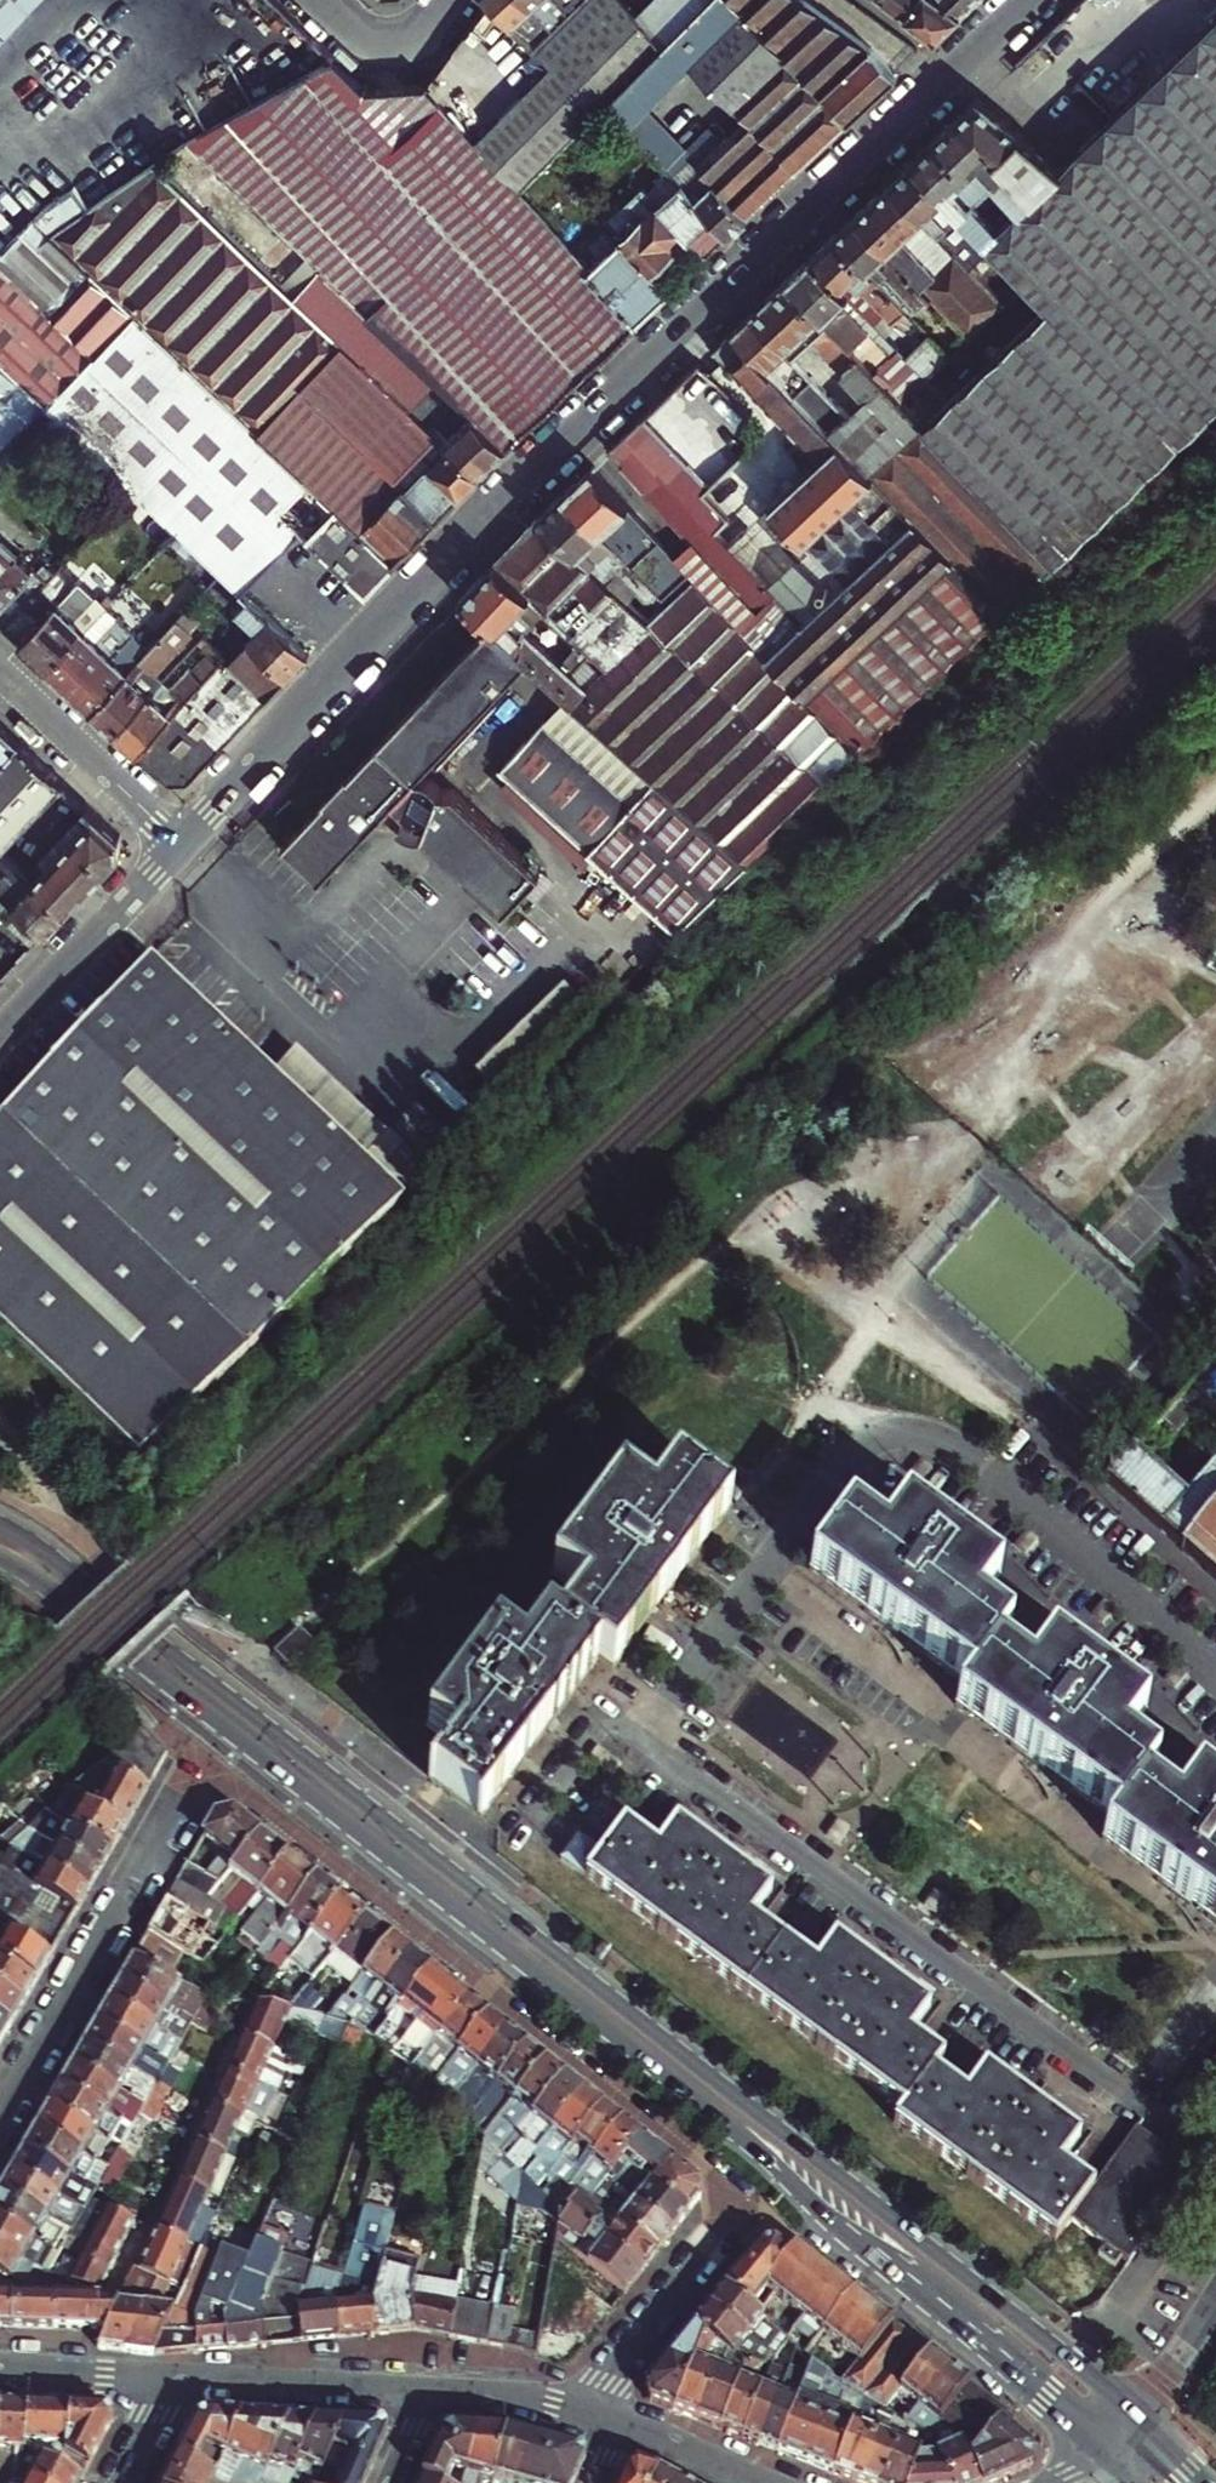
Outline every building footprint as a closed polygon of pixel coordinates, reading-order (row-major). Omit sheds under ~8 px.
[(44,0),(0,0),(0,47),(44,0)] [(535,49),(551,66),(475,143),(520,193),(608,104),(607,103),(664,45),(638,16),(623,0),(584,0),(553,32),(535,49)] [(513,24),(524,14),(539,31),(528,41),(535,49),(553,32),(546,24),(524,0),(491,0),(513,24)] [(546,24),(553,18),(548,13),(554,8),(546,0),(524,0),(546,24)] [(629,126),(692,63),(744,11),(733,0),(709,0),(664,45),(607,103),(608,104),(629,126)] [(664,45),(709,0),(654,0),(638,16),(664,45)] [(848,123),(897,76),(869,46),(805,0),(733,0),(744,11),(787,56),(848,123)] [(907,18),(920,0),(882,0),(907,18)] [(907,18),(937,39),(962,14),(949,0),(920,0),(907,18)] [(962,14),(977,0),(949,0),(962,14)] [(692,63),(734,106),(787,56),(744,11),(692,63)] [(1154,76),(1127,101),(1080,146),(1063,165),(979,97),(961,115),(1036,193),(1012,215),(988,238),(990,240),(1022,273),(1030,282),(1053,305),(1024,333),(992,362),(928,424),(947,444),(965,462),(1023,524),(1061,564),(1215,414),(1215,16),(1154,76)] [(787,56),(734,106),(797,172),(848,123),(787,56)] [(320,267),(387,332),(473,412),(508,445),(637,323),(588,269),(520,193),(475,143),(424,90),(399,122),(366,90),(334,60),(187,141),(320,267)] [(427,85),(366,90),(399,122),(424,90),(427,85)] [(961,115),(937,138),(1012,215),(1036,193),(961,115)] [(914,159),(979,228),(988,238),(1012,215),(937,138),(914,159)] [(661,149),(655,154),(669,169),(675,164),(661,149)] [(680,180),(698,163),(692,157),(679,169),(674,174),(680,180)] [(971,236),(979,228),(914,159),(891,181),(925,217),(957,251),(979,274),(993,260),(982,248),(971,236)] [(91,269),(135,311),(209,382),(312,480),(396,560),(439,514),(481,471),(373,369),(295,294),(155,161),(89,208),(62,227),(55,234),(91,269)] [(730,235),(749,217),(698,163),(680,180),(730,235)] [(679,169),(675,164),(669,169),(672,172),(674,174),(679,169)] [(625,234),(622,237),(653,270),(655,268),(661,268),(665,263),(665,258),(674,250),(666,242),(680,229),(687,237),(706,258),(730,235),(680,180),(674,174),(672,172),(660,177),(653,184),(650,193),(644,186),(623,206),(631,214),(618,226),(625,234)] [(906,235),(925,217),(891,181),(856,215),(934,297),(972,337),(1007,304),(999,295),(979,274),(957,251),(938,268),(906,235)] [(47,206),(26,228),(42,247),(55,234),(62,227),(89,208),(75,188),(47,206)] [(835,235),(881,283),(890,274),(922,308),(934,297),(856,215),(835,235)] [(957,251),(925,217),(906,235),(938,268),(957,251)] [(48,403),(96,353),(46,305),(91,269),(55,234),(42,247),(26,228),(0,254),(0,454),(48,403)] [(971,236),(982,248),(990,240),(988,238),(979,228),(971,236)] [(666,242),(674,250),(687,237),(680,229),(666,242)] [(889,292),(881,283),(835,235),(814,255),(868,312),(889,292)] [(671,290),(653,270),(622,237),(588,269),(637,323),(671,290)] [(868,312),(814,255),(789,279),(848,340),(913,409),(928,424),(992,362),(1024,333),(1053,305),(1030,282),(1007,304),(972,337),(952,357),(931,335),(909,355),(930,377),(917,389),(878,347),(876,336),(864,324),(856,324),(868,312)] [(387,332),(320,267),(295,294),(373,369),(481,471),(508,445),(473,412),(462,422),(378,342),(387,332)] [(135,311),(91,269),(46,305),(96,353),(135,311)] [(1007,304),(1030,282),(1022,273),(999,295),(1007,304)] [(889,292),(913,316),(922,308),(890,274),(881,283),(889,292)] [(832,355),(848,340),(789,279),(768,300),(817,351),(823,346),(832,355)] [(947,444),(928,424),(913,409),(848,340),(832,355),(823,346),(817,351),(768,300),(754,312),(795,355),(775,373),(914,521),(1003,615),(1006,619),(1061,564),(1023,524),(965,462),(947,444)] [(48,403),(136,487),(180,530),(243,590),(304,527),(284,509),(312,480),(209,382),(135,311),(96,353),(48,403)] [(754,312),(735,330),(775,373),(795,355),(754,312)] [(781,495),(745,455),(705,492),(729,517),(716,530),(794,613),(804,623),(914,521),(775,373),(735,330),(715,349),(777,413),(820,458),(781,495)] [(607,451),(715,567),(757,612),(764,605),(771,612),(776,607),(788,619),(794,613),(716,530),(729,517),(705,492),(639,421),(607,451)] [(592,465),(563,493),(663,597),(690,571),(656,534),(592,465)] [(368,590),(396,560),(312,480),(284,509),(304,527),(368,590)] [(563,493),(538,518),(606,581),(618,570),(645,599),(650,599),(653,596),(658,601),(663,597),(563,493)] [(828,786),(649,621),(606,581),(538,518),(496,561),(547,609),(592,651),(598,657),(593,662),(587,656),(573,671),(578,676),(573,681),(585,692),(576,701),(657,777),(750,863),(828,786)] [(1003,615),(914,521),(804,623),(768,656),(858,753),(1003,615)] [(20,551),(5,537),(0,542),(0,543),(14,557),(20,551)] [(5,627),(42,587),(57,571),(50,565),(43,572),(20,551),(14,557),(0,543),(0,622),(5,627)] [(528,629),(547,609),(496,561),(462,597),(491,623),(530,659),(576,701),(585,692),(573,681),(578,676),(573,671),(528,629)] [(715,567),(700,582),(741,627),(768,656),(804,623),(794,613),(788,619),(776,607),(771,612),(764,605),(757,612),(715,567)] [(57,571),(42,587),(57,601),(73,585),(57,571)] [(690,571),(663,597),(669,602),(695,577),(690,571)] [(669,602),(649,621),(828,786),(860,756),(858,753),(768,656),(741,627),(700,582),(695,577),(669,602)] [(57,601),(42,587),(5,627),(49,668),(86,629),(76,619),(98,595),(80,578),(73,585),(57,601)] [(76,619),(86,629),(108,605),(98,595),(76,619)] [(251,639),(288,675),(309,653),(250,597),(238,610),(260,630),(251,639)] [(114,730),(164,678),(156,671),(180,646),(193,632),(187,627),(203,610),(195,602),(153,647),(130,671),(93,710),(114,730)] [(108,605),(86,629),(97,639),(119,615),(108,605)] [(229,619),(251,639),(260,630),(238,610),(229,619)] [(115,656),(137,632),(119,615),(97,639),(86,629),(49,668),(93,710),(130,671),(115,656)] [(530,659),(491,623),(379,742),(284,842),(321,880),(395,803),(408,815),(402,831),(422,841),(426,831),(507,907),(544,869),(455,785),(445,783),(445,781),(439,780),(435,775),(432,775),(428,775),(422,779),(420,776),(530,659)] [(153,647),(137,632),(115,656),(130,671),(153,647)] [(267,697),(288,675),(251,639),(229,662),(267,697)] [(188,653),(180,646),(156,671),(164,678),(188,653)] [(114,730),(137,751),(181,704),(225,657),(214,647),(199,663),(194,668),(192,666),(173,686),(164,678),(114,730)] [(598,657),(592,651),(587,656),(593,662),(598,657)] [(199,663),(188,653),(164,678),(173,686),(192,666),(194,668),(199,663)] [(267,697),(229,662),(225,657),(181,704),(223,743),(267,697)] [(181,704),(137,751),(168,781),(188,781),(223,743),(181,704)] [(750,863),(657,777),(635,801),(547,719),(500,769),(677,934),(750,863)] [(20,740),(0,721),(0,761),(20,740)] [(2,847),(64,782),(20,740),(0,761),(0,850),(2,847)] [(97,812),(34,877),(69,909),(121,853),(120,834),(97,812)] [(48,930),(69,909),(34,877),(2,847),(0,850),(0,885),(48,930)] [(0,1115),(0,1119),(249,1352),(298,1303),(346,1256),(343,1253),(394,1203),(399,1194),(376,1173),(149,958),(0,1115)] [(143,1458),(249,1352),(0,1119),(0,1324),(47,1369),(143,1458)] [(399,1194),(417,1160),(404,1146),(376,1173),(399,1194)] [(404,1200),(431,1174),(417,1160),(399,1194),(404,1200)] [(404,1200),(399,1194),(394,1203),(343,1253),(346,1256),(404,1200)] [(1215,1406),(1215,1361),(1186,1393),(1166,1415),(1179,1427),(1197,1407),(1206,1397),(1215,1406)] [(1215,1425),(1215,1406),(1206,1397),(1197,1407),(1215,1425)] [(1106,1480),(1149,1519),(1180,1485),(1171,1477),(1137,1447),(1106,1480)] [(614,1666),(749,1483),(710,1455),(692,1478),(677,1466),(652,1500),(622,1478),(554,1571),(584,1593),(559,1625),(548,1616),(524,1648),(498,1629),(428,1723),(455,1743),(432,1774),(482,1813),(599,1655),(614,1666)] [(1201,1504),(1180,1485),(1149,1519),(1215,1579),(1215,1488),(1201,1504)] [(1215,1921),(1215,1792),(1201,1780),(1178,1810),(1145,1785),(1158,1767),(1124,1743),(1146,1712),(1052,1643),(1029,1673),(997,1649),(1010,1632),(976,1606),(993,1582),(969,1561),(972,1557),(906,1508),(885,1538),(851,1513),(811,1566),(971,1685),(959,1701),(1119,1820),(1105,1838),(1215,1921)] [(998,1576),(972,1557),(969,1561),(993,1582),(998,1576)] [(314,1642),(300,1626),(275,1649),(280,1657),(288,1665),(314,1642)] [(100,1766),(146,1791),(168,1754),(144,1729),(100,1766)] [(87,1808),(124,1829),(146,1791),(100,1766),(87,1778),(98,1784),(106,1789),(97,1804),(92,1801),(87,1808)] [(89,1800),(92,1801),(97,1804),(106,1789),(98,1784),(89,1800)] [(89,1800),(65,1786),(48,1814),(56,1819),(112,1851),(124,1829),(87,1808),(92,1801),(89,1800)] [(48,1814),(44,1812),(37,1823),(49,1830),(56,1819),(48,1814)] [(216,1816),(205,1836),(232,1858),(223,1869),(229,1873),(229,1872),(261,1833),(234,1812),(216,1816)] [(31,1833),(99,1872),(112,1851),(56,1819),(49,1830),(37,1823),(37,1822),(30,1832),(31,1833)] [(904,2109),(896,2120),(977,2181),(1056,2240),(1070,2221),(1108,2249),(1102,2257),(1118,2269),(1125,2261),(1131,2265),(1150,2238),(1058,2165),(973,2097),(968,2092),(967,2094),(934,2069),(936,2067),(909,2046),(915,2038),(908,2032),(927,2006),(835,1938),(815,1963),(752,1917),(771,1891),(678,1821),(658,1848),(624,1823),(606,1849),(575,1827),(558,1852),(904,2109)] [(87,1894),(99,1872),(31,1833),(14,1850),(46,1869),(87,1894)] [(288,1855),(261,1833),(229,1872),(242,1883),(232,1895),(222,1908),(239,1917),(242,1914),(288,1855)] [(46,1869),(14,1850),(11,1852),(0,1858),(0,1867),(35,1889),(46,1869)] [(259,1949),(317,1878),(288,1855),(242,1914),(252,1923),(242,1936),(259,1949)] [(188,1864),(178,1882),(208,1899),(219,1885),(225,1878),(219,1874),(214,1879),(188,1864)] [(49,1959),(76,1913),(35,1889),(0,1867),(0,1930),(49,1959)] [(35,1889),(76,1913),(87,1894),(46,1869),(35,1889)] [(219,1874),(225,1878),(229,1873),(223,1869),(219,1874)] [(219,1885),(232,1895),(242,1883),(229,1872),(229,1873),(225,1878),(219,1885)] [(293,1956),(341,1897),(317,1878),(259,1949),(255,1955),(262,1961),(267,1956),(269,1958),(279,1945),(293,1956)] [(178,1882),(149,1933),(183,1953),(191,1957),(207,1929),(209,1924),(215,1927),(226,1934),(239,1917),(222,1908),(208,1899),(178,1882)] [(331,1959),(365,1916),(341,1897),(293,1956),(289,1962),(295,1967),(300,1962),(317,1976),(331,1959)] [(364,1977),(394,1939),(365,1916),(331,1959),(342,1968),(346,1963),(364,1977)] [(209,1924),(207,1929),(212,1932),(215,1927),(209,1924)] [(36,1982),(49,1959),(0,1930),(0,1961),(36,1982)] [(169,1979),(183,1953),(149,1933),(134,1958),(169,1979)] [(372,2005),(412,1954),(394,1939),(364,1977),(354,1989),(361,1996),(353,2006),(345,2016),(337,2010),(329,2020),(347,2025),(354,2027),(361,2019),(372,2005)] [(279,1945),(269,1958),(277,1965),(279,1963),(284,1967),(289,1962),(293,1956),(279,1945)] [(373,2042),(432,1970),(412,1954),(372,2005),(380,2011),(368,2025),(361,2019),(354,2027),(368,2038),(373,2042)] [(134,1958),(121,1980),(181,2015),(192,2021),(195,2014),(207,1994),(199,1992),(181,1986),(169,1979),(134,1958)] [(36,1982),(0,1961),(0,1989),(24,2003),(36,1982)] [(300,1962),(295,1967),(313,1981),(317,1976),(300,1962)] [(451,1985),(432,1970),(373,2042),(386,2051),(386,2052),(392,2057),(421,2021),(451,1985)] [(121,1980),(109,2001),(180,2041),(183,2036),(173,2030),(181,2015),(121,1980)] [(223,1997),(235,2000),(242,1990),(232,1983),(226,1990),(221,1997),(223,1997)] [(200,1985),(199,1992),(207,1994),(209,1987),(200,1985)] [(441,2037),(470,2000),(451,1985),(421,2021),(392,2057),(402,2064),(404,2066),(405,2067),(412,2072),(425,2057),(441,2037)] [(226,1990),(209,1987),(207,1994),(221,1997),(226,1990)] [(307,1988),(289,2010),(299,2012),(305,2013),(312,2015),(323,2001),(307,1988)] [(12,2024),(24,2003),(0,1989),(0,2017),(12,2024)] [(361,1996),(354,1989),(346,2000),(353,2006),(361,1996)] [(207,1994),(195,2014),(209,2021),(223,1997),(221,1997),(207,1994)] [(489,2015),(470,2000),(441,2037),(425,2057),(412,2072),(425,2082),(453,2047),(460,2052),(489,2015)] [(109,2001),(96,2022),(145,2050),(157,2057),(166,2041),(176,2047),(180,2041),(109,2001)] [(289,2010),(253,2004),(239,2038),(270,2052),(283,2024),(318,2039),(327,2019),(312,2015),(305,2013),(299,2012),(289,2010)] [(508,2030),(489,2015),(460,2052),(458,2054),(464,2059),(450,2076),(447,2080),(449,2083),(439,2094),(450,2103),(508,2030)] [(12,2024),(0,2017),(0,2045),(12,2024)] [(96,2022),(85,2043),(133,2070),(145,2050),(96,2022)] [(368,2038),(354,2027),(347,2025),(332,2059),(356,2069),(368,2038)] [(496,2084),(527,2046),(508,2030),(450,2103),(461,2113),(475,2097),(489,2078),(496,2084)] [(239,2038),(223,2074),(271,2095),(281,2072),(299,2081),(305,2067),(270,2052),(239,2038)] [(909,2046),(936,2067),(942,2058),(915,2038),(909,2046)] [(166,2041),(157,2057),(168,2063),(176,2047),(166,2041)] [(133,2070),(85,2043),(73,2064),(121,2091),(133,2070)] [(495,2125),(546,2061),(527,2046),(496,2084),(482,2102),(468,2120),(480,2132),(489,2120),(495,2125)] [(149,2080),(158,2064),(157,2057),(145,2050),(133,2070),(145,2077),(149,2080)] [(395,2072),(402,2064),(392,2057),(386,2052),(386,2051),(380,2059),(380,2060),(395,2072)] [(464,2059),(458,2054),(444,2071),(450,2076),(464,2059)] [(537,2112),(566,2077),(546,2061),(495,2125),(485,2137),(494,2147),(505,2133),(507,2135),(530,2107),(537,2112)] [(121,2091),(73,2064),(60,2085),(122,2120),(128,2109),(115,2101),(121,2091)] [(156,2084),(156,2083),(165,2068),(158,2064),(149,2080),(156,2084)] [(181,2074),(166,2066),(165,2068),(156,2083),(171,2090),(181,2074)] [(405,2067),(404,2066),(395,2097),(425,2105),(430,2086),(425,2082),(412,2072),(405,2067)] [(986,2067),(968,2092),(973,2097),(1058,2165),(1150,2238),(1172,2209),(1194,2181),(1135,2134),(1094,2188),(1060,2162),(1079,2137),(986,2067)] [(208,2107),(240,2121),(244,2123),(251,2126),(254,2120),(259,2122),(271,2095),(223,2074),(208,2107)] [(149,2080),(145,2077),(133,2098),(136,2100),(143,2105),(156,2084),(149,2080)] [(584,2091),(566,2077),(537,2112),(519,2134),(525,2139),(514,2154),(508,2161),(520,2172),(533,2156),(584,2091)] [(482,2102),(496,2084),(489,2078),(475,2097),(482,2102)] [(122,2120),(60,2085),(48,2106),(119,2147),(120,2146),(126,2136),(131,2126),(125,2123),(122,2120)] [(551,2172),(603,2106),(584,2091),(533,2156),(540,2161),(526,2178),(538,2189),(551,2172)] [(132,2111),(138,2114),(143,2105),(136,2100),(132,2106),(134,2108),(132,2111)] [(48,2106),(36,2128),(107,2169),(115,2153),(119,2147),(48,2106)] [(569,2182),(619,2119),(603,2106),(551,2172),(557,2177),(543,2194),(553,2203),(555,2201),(569,2182)] [(244,2123),(240,2121),(208,2107),(193,2142),(224,2156),(232,2138),(241,2142),(246,2130),(242,2128),(244,2123)] [(125,2123),(131,2126),(135,2120),(129,2116),(125,2123)] [(131,2126),(126,2136),(137,2141),(147,2122),(136,2117),(135,2120),(131,2126)] [(641,2136),(619,2119),(569,2182),(590,2199),(605,2180),(621,2161),(641,2136)] [(251,2126),(244,2123),(242,2128),(246,2130),(249,2131),(251,2126)] [(107,2169),(36,2128),(24,2149),(89,2186),(95,2190),(107,2169)] [(1138,2130),(1135,2134),(1194,2181),(1198,2175),(1138,2130)] [(525,2139),(519,2134),(507,2149),(514,2154),(525,2139)] [(641,2136),(621,2161),(688,2215),(700,2201),(698,2182),(641,2136)] [(241,2142),(232,2138),(224,2156),(224,2158),(232,2162),(241,2142)] [(224,2156),(193,2142),(177,2179),(208,2193),(224,2158),(224,2156)] [(119,2147),(115,2153),(124,2157),(128,2149),(120,2146),(119,2147)] [(24,2149),(12,2170),(77,2207),(89,2186),(24,2149)] [(107,2169),(95,2190),(90,2198),(112,2209),(124,2188),(119,2186),(133,2160),(124,2157),(115,2153),(107,2169)] [(216,2200),(232,2162),(224,2158),(208,2193),(207,2196),(214,2199),(216,2200)] [(688,2215),(621,2161),(605,2180),(617,2189),(638,2206),(673,2234),(688,2215)] [(74,2226),(68,2222),(77,2207),(12,2170),(0,2190),(0,2191),(70,2232),(72,2228),(74,2226)] [(557,2177),(551,2172),(538,2189),(543,2194),(557,2177)] [(560,2222),(557,2238),(626,2293),(643,2272),(567,2211),(555,2201),(553,2203),(543,2194),(538,2189),(526,2178),(524,2177),(519,2205),(545,2211),(560,2222)] [(208,2193),(177,2179),(154,2230),(186,2244),(197,2250),(211,2218),(200,2213),(207,2196),(208,2193)] [(590,2199),(608,2212),(658,2252),(673,2234),(638,2206),(632,2214),(626,2205),(613,2194),(617,2189),(605,2180),(590,2199)] [(555,2201),(567,2211),(576,2200),(601,2220),(608,2212),(590,2199),(569,2182),(555,2201)] [(0,2191),(0,2221),(52,2250),(61,2234),(67,2237),(70,2232),(0,2191)] [(86,2249),(113,2261),(134,2221),(89,2200),(84,2208),(94,2214),(96,2211),(102,2214),(90,2238),(72,2228),(70,2232),(67,2237),(67,2238),(86,2249)] [(658,2252),(608,2212),(601,2220),(576,2200),(567,2211),(643,2272),(658,2252)] [(336,2338),(377,2334),(373,2301),(382,2270),(396,2217),(361,2209),(340,2279),(332,2304),(336,2338)] [(40,2271),(52,2250),(0,2221),(0,2248),(40,2271)] [(186,2244),(154,2230),(137,2271),(144,2275),(155,2279),(166,2284),(168,2285),(186,2244)] [(243,2236),(230,2231),(220,2253),(212,2272),(222,2277),(214,2296),(229,2302),(234,2292),(235,2293),(238,2284),(225,2279),(243,2236)] [(71,2284),(96,2295),(113,2261),(86,2249),(67,2238),(61,2247),(79,2257),(67,2282),(71,2284)] [(750,2280),(763,2290),(790,2256),(776,2243),(758,2245),(742,2265),(754,2276),(750,2280)] [(790,2256),(763,2290),(750,2307),(769,2322),(786,2300),(816,2262),(798,2247),(790,2256)] [(0,2248),(0,2275),(3,2276),(17,2285),(24,2289),(38,2289),(46,2275),(40,2271),(0,2248)] [(216,2258),(197,2250),(179,2290),(170,2311),(160,2334),(195,2336),(193,2318),(200,2300),(216,2258)] [(55,2259),(47,2273),(55,2276),(62,2263),(55,2259)] [(769,2322),(788,2337),(814,2303),(836,2277),(816,2262),(786,2300),(769,2322)] [(261,2312),(275,2276),(248,2265),(237,2294),(235,2293),(234,2292),(229,2302),(224,2315),(227,2349),(264,2345),(263,2335),(262,2325),(261,2312)] [(742,2265),(724,2287),(750,2307),(763,2290),(750,2280),(754,2276),(742,2265)] [(97,2349),(124,2353),(151,2290),(139,2285),(144,2275),(137,2271),(134,2270),(116,2304),(105,2331),(97,2349)] [(340,2279),(311,2270),(305,2287),(298,2308),(300,2321),(300,2331),(302,2341),(322,2339),(336,2338),(332,2304),(340,2279)] [(412,2298),(415,2283),(416,2279),(382,2270),(373,2301),(377,2334),(411,2331),(412,2298)] [(197,2351),(227,2349),(224,2315),(229,2302),(214,2296),(222,2277),(212,2272),(200,2300),(193,2318),(195,2336),(197,2351)] [(46,2275),(38,2289),(53,2292),(53,2297),(54,2297),(58,2297),(59,2286),(53,2283),(56,2277),(55,2276),(47,2273),(46,2275)] [(262,2325),(300,2321),(298,2308),(305,2287),(275,2276),(261,2312),(262,2325)] [(59,2286),(65,2281),(56,2277),(53,2283),(59,2286)] [(803,2357),(855,2292),(836,2277),(814,2303),(788,2337),(798,2350),(803,2357)] [(151,2290),(124,2353),(151,2356),(160,2334),(170,2311),(155,2310),(166,2284),(155,2279),(151,2290)] [(429,2297),(431,2284),(415,2283),(412,2298),(411,2331),(416,2331),(449,2337),(455,2302),(429,2297)] [(432,2283),(431,2284),(429,2297),(455,2302),(458,2288),(432,2283)] [(98,2330),(105,2331),(116,2304),(108,2304),(98,2304),(98,2296),(96,2295),(71,2284),(71,2298),(58,2297),(54,2297),(53,2329),(98,2330)] [(7,2327),(53,2329),(54,2297),(53,2297),(23,2296),(24,2289),(17,2285),(16,2296),(10,2295),(7,2327)] [(724,2287),(708,2307),(770,2356),(771,2354),(776,2356),(780,2347),(788,2337),(769,2322),(750,2307),(724,2287)] [(875,2308),(855,2292),(803,2357),(805,2359),(812,2369),(819,2373),(825,2366),(821,2363),(827,2356),(827,2340),(841,2351),(875,2308)] [(7,2327),(10,2295),(0,2295),(0,2327),(7,2327)] [(455,2302),(449,2337),(487,2344),(494,2310),(455,2302)] [(770,2356),(708,2307),(693,2326),(706,2335),(726,2352),(745,2367),(748,2359),(763,2365),(764,2362),(767,2363),(770,2356)] [(487,2344),(509,2348),(516,2312),(499,2308),(499,2310),(494,2310),(487,2344)] [(892,2321),(875,2308),(841,2351),(833,2361),(830,2365),(825,2366),(819,2373),(841,2386),(892,2321)] [(300,2321),(262,2325),(263,2335),(300,2331),(300,2321)] [(910,2336),(892,2321),(841,2386),(842,2386),(863,2398),(910,2336)] [(667,2358),(693,2368),(706,2335),(693,2326),(667,2358)] [(693,2368),(675,2412),(698,2421),(726,2352),(706,2335),(693,2368)] [(884,2411),(930,2352),(910,2336),(863,2398),(865,2399),(884,2411)] [(772,2365),(767,2379),(761,2393),(742,2439),(760,2446),(786,2381),(793,2362),(798,2350),(788,2337),(780,2347),(776,2356),(772,2365)] [(833,2361),(841,2351),(827,2340),(827,2356),(833,2361)] [(798,2350),(793,2362),(800,2364),(803,2357),(798,2350)] [(726,2352),(698,2421),(720,2430),(745,2367),(726,2352)] [(919,2406),(950,2368),(930,2352),(884,2411),(886,2412),(905,2423),(909,2418),(902,2414),(912,2401),(919,2406)] [(767,2363),(772,2365),(776,2356),(771,2354),(770,2356),(767,2363)] [(662,2407),(675,2412),(693,2368),(667,2358),(647,2384),(651,2403),(662,2407)] [(720,2430),(742,2439),(761,2393),(753,2389),(759,2376),(763,2365),(748,2359),(745,2367),(720,2430)] [(805,2359),(794,2384),(805,2388),(812,2369),(805,2359)] [(968,2383),(950,2368),(919,2406),(925,2412),(917,2422),(909,2418),(905,2423),(908,2424),(912,2428),(918,2431),(928,2436),(933,2429),(968,2383)] [(778,2453),(810,2465),(842,2386),(841,2386),(819,2373),(812,2369),(805,2388),(778,2453)] [(767,2379),(759,2376),(753,2389),(761,2393),(767,2379)] [(786,2381),(760,2446),(778,2453),(805,2388),(794,2384),(786,2381)] [(933,2429),(944,2453),(938,2456),(950,2482),(981,2482),(971,2459),(981,2445),(999,2422),(1006,2413),(968,2383),(933,2429)] [(810,2465),(834,2475),(865,2399),(863,2398),(842,2386),(810,2465)] [(855,2482),(856,2482),(886,2412),(884,2411),(865,2399),(834,2475),(855,2482)] [(909,2418),(919,2406),(912,2401),(902,2414),(909,2418)] [(0,2402),(0,2472),(15,2474),(15,2473),(22,2460),(23,2448),(26,2404),(0,2402)] [(68,2407),(26,2404),(23,2448),(61,2469),(62,2462),(68,2407)] [(919,2406),(909,2418),(917,2422),(925,2412),(919,2406)] [(85,2408),(68,2407),(62,2462),(71,2466),(67,2472),(80,2479),(113,2418),(105,2409),(85,2408)] [(221,2464),(243,2414),(221,2413),(207,2412),(194,2418),(175,2453),(196,2464),(206,2444),(220,2452),(216,2461),(221,2464)] [(856,2482),(884,2482),(900,2444),(905,2432),(908,2424),(905,2423),(886,2412),(856,2482)] [(289,2417),(243,2414),(221,2464),(212,2482),(260,2482),(289,2417)] [(317,2418),(289,2417),(260,2482),(275,2482),(282,2468),(293,2471),(317,2418)] [(317,2418),(293,2471),(290,2478),(301,2482),(315,2482),(323,2465),(343,2419),(317,2418)] [(323,2465),(340,2471),(334,2482),(363,2482),(387,2431),(380,2421),(343,2419),(323,2465)] [(1033,2449),(999,2422),(981,2445),(1017,2473),(1031,2467),(1033,2449)] [(441,2482),(444,2482),(451,2467),(465,2470),(477,2427),(452,2425),(438,2431),(420,2473),(441,2482)] [(492,2478),(506,2428),(477,2427),(465,2470),(479,2475),(492,2478)] [(533,2436),(506,2428),(492,2478),(490,2482),(509,2482),(510,2482),(519,2482),(533,2436)] [(905,2432),(900,2444),(912,2449),(918,2431),(912,2428),(910,2434),(905,2432)] [(910,2482),(950,2482),(938,2456),(944,2453),(933,2429),(928,2436),(910,2482)] [(884,2482),(910,2482),(928,2436),(918,2431),(912,2449),(900,2444),(884,2482)] [(584,2459),(580,2449),(554,2442),(533,2436),(519,2482),(573,2482),(584,2459)] [(981,2445),(971,2459),(981,2482),(996,2482),(1001,2481),(1017,2473),(981,2445)] [(23,2448),(22,2460),(15,2473),(34,2482),(78,2482),(80,2479),(67,2472),(61,2469),(23,2448)] [(221,2464),(216,2461),(211,2471),(196,2464),(175,2453),(165,2473),(183,2482),(212,2482),(221,2464)] [(657,2471),(638,2464),(626,2469),(619,2482),(651,2482),(657,2471)] [(479,2475),(465,2470),(461,2482),(476,2482),(479,2475)] [(680,2482),(657,2471),(651,2482),(680,2482)] [(15,2474),(0,2472),(0,2482),(10,2482),(15,2474)] [(15,2473),(15,2474),(10,2482),(34,2482),(15,2473)] [(165,2473),(160,2482),(183,2482),(165,2473)] [(415,2482),(441,2482),(420,2473),(415,2482)]
